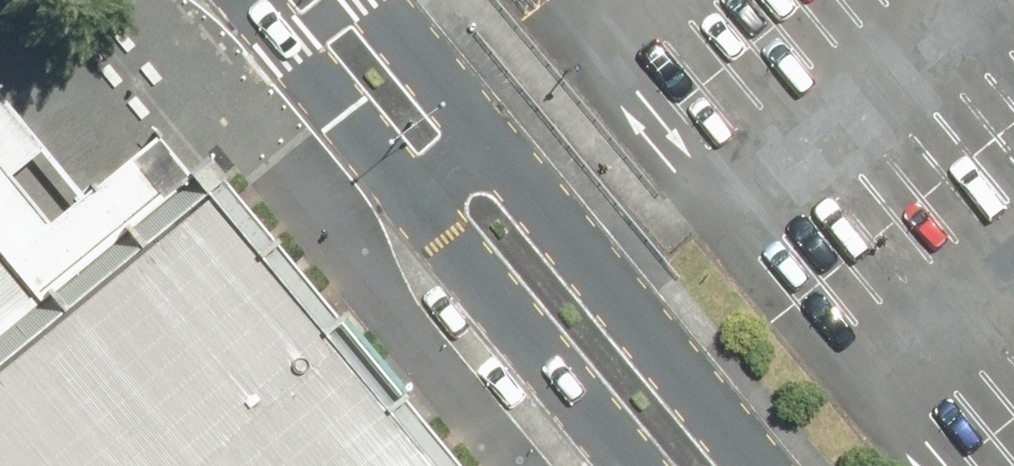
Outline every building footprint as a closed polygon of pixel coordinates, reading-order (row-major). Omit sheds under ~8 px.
[(198,151),(42,288),(0,240),(0,465),(456,465),(198,151)]
